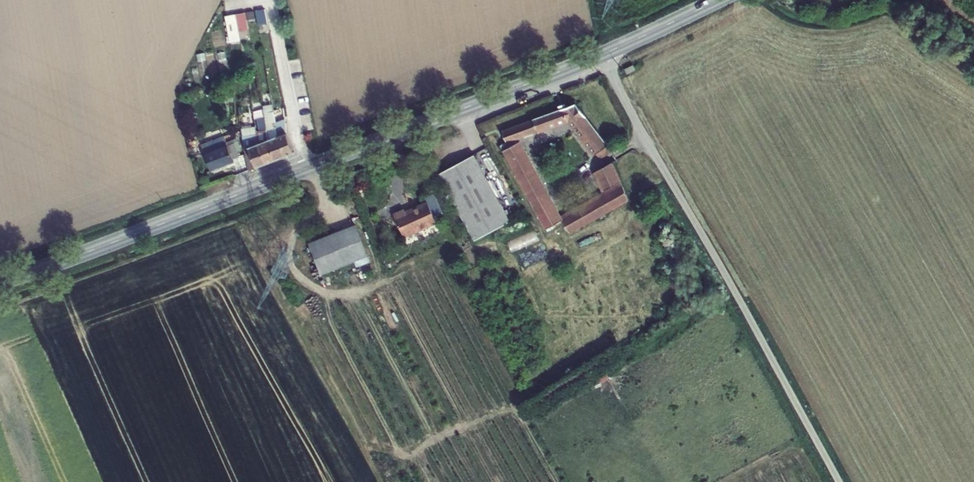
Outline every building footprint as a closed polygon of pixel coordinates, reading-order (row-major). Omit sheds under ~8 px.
[(225,13),(227,41),(249,39),(247,20),(253,19),(252,11),(225,13)] [(635,70),(633,65),(625,69),(627,74),(635,70)] [(246,113),(253,112),(251,103),(244,104),(246,113)] [(500,145),(524,190),(545,230),(561,220),(568,233),(605,212),(628,199),(621,182),(612,162),(595,172),(606,194),(561,219),(518,139),(569,120),(595,155),(597,153),(600,159),(612,152),(608,146),(575,104),(566,107),(565,104),(559,106),(560,110),(533,119),(502,131),(506,142),(500,145)] [(267,140),(275,160),(284,157),(276,137),(277,137),(276,125),(274,126),(273,123),(276,122),(273,112),(263,114),(263,117),(266,130),(267,140)] [(257,144),(265,164),(275,160),(267,140),(266,130),(263,117),(257,118),(259,131),(256,132),(256,134),(257,144)] [(276,137),(284,157),(294,153),(289,141),(286,133),(285,122),(285,119),(276,122),(273,123),(274,126),(276,125),(277,137),(276,137)] [(244,149),(248,170),(265,164),(257,144),(256,134),(242,136),(244,149)] [(234,143),(227,146),(224,136),(201,145),(211,172),(234,163),(232,159),(239,156),(234,143)] [(510,222),(474,155),(438,174),(474,240),(510,222)] [(403,236),(436,222),(427,203),(406,213),(404,211),(394,215),(403,236)] [(356,225),(308,243),(320,274),(367,256),(356,225)]
